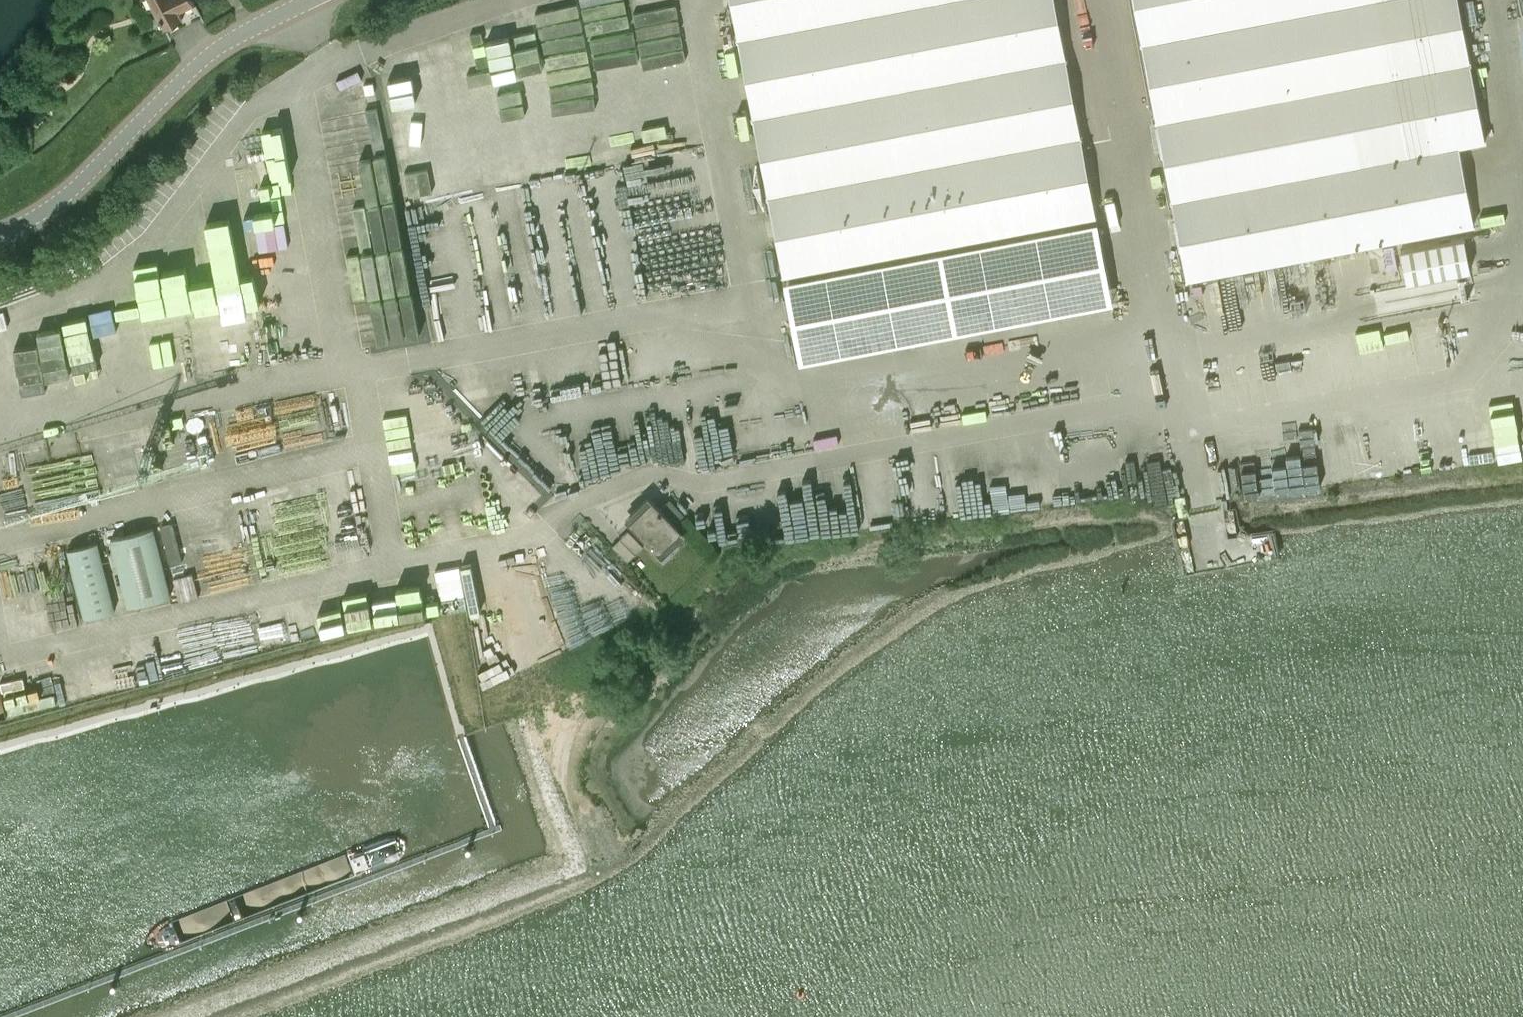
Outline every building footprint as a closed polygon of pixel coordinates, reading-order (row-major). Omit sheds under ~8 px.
[(164,29),(165,28),(181,20),(184,19),(180,12),(179,10),(194,4),(195,3),(193,0),(150,0),(164,29)] [(785,275),(809,271),(811,271),(1071,222),(1072,220),(1097,215),(1056,0),(732,0),(785,275)] [(1188,277),(1473,223),(1458,145),(1485,140),(1458,0),(1135,0),(1188,277)] [(1464,237),(1401,250),(1407,282),(1471,270),(1464,237)] [(625,517),(663,557),(686,534),(648,495),(625,517)] [(684,514),(669,499),(662,507),(677,522),(684,514)] [(111,538),(128,606),(172,595),(155,528),(111,538)] [(628,530),(620,538),(635,554),(643,547),(628,530)] [(68,549),(85,617),(115,609),(98,542),(68,549)]
